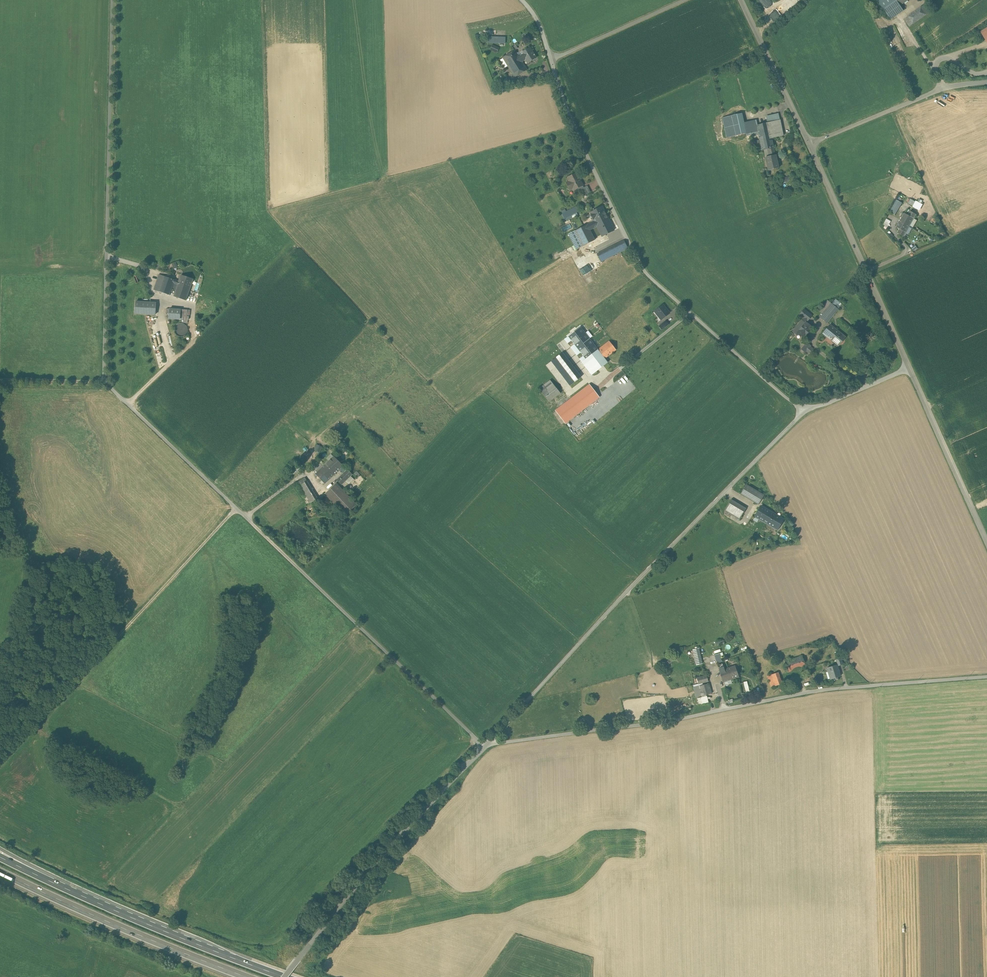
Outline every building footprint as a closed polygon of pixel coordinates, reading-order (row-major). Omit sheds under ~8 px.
[(880,4),(891,19),(904,10),(900,5),(896,0),(877,0),(880,4)] [(926,4),(921,7),(926,15),(931,11),(926,4)] [(921,7),(908,16),(913,24),(926,15),(921,7)] [(913,24),(908,16),(904,19),(910,26),(913,24)] [(530,48),(523,52),(524,54),(519,57),(521,62),(525,59),(528,63),(536,58),(530,48)] [(515,51),(503,58),(515,77),(526,70),(521,62),(519,57),(515,51)] [(756,125),(755,121),(744,123),(742,113),(722,118),(727,138),(758,131),(756,125)] [(780,120),(768,123),(771,138),(774,138),(783,136),(780,120)] [(771,138),(768,123),(756,125),(760,140),(760,141),(771,138)] [(771,138),(760,141),(760,143),(762,150),(767,149),(773,148),(772,141),(771,138)] [(773,148),(767,149),(769,156),(765,157),(768,170),(769,170),(768,169),(772,168),(773,169),(778,168),(775,155),(773,148)] [(579,180),(576,174),(576,173),(567,178),(569,182),(566,183),(569,188),(572,187),(574,190),(582,186),(579,180)] [(587,186),(580,190),(583,196),(590,192),(587,186)] [(923,200),(919,198),(918,201),(911,198),(908,204),(921,209),(923,204),(922,203),(923,200)] [(896,199),(891,211),(897,214),(902,202),(896,199)] [(575,207),(565,212),(568,217),(577,212),(575,207)] [(602,207),(590,213),(594,221),(595,223),(607,217),(602,207)] [(908,215),(904,213),(900,220),(909,225),(916,214),(910,211),(908,215)] [(607,217),(595,223),(597,226),(602,236),(614,231),(607,217)] [(909,225),(900,220),(896,227),(900,229),(897,233),(903,236),(909,225)] [(594,221),(587,225),(589,230),(597,226),(595,223),(594,221)] [(587,225),(575,231),(583,246),(594,240),(589,230),(587,225)] [(575,231),(568,234),(576,249),(583,246),(575,231)] [(616,245),(607,249),(597,254),(601,261),(627,248),(624,241),(616,245)] [(179,281),(159,274),(154,290),(169,295),(170,292),(171,289),(172,288),(173,283),(178,285),(178,284),(179,281)] [(193,279),(181,275),(179,281),(178,284),(190,288),(193,279)] [(190,288),(178,284),(176,289),(174,296),(186,300),(190,288)] [(156,303),(136,301),(135,313),(155,315),(156,303)] [(830,303),(819,317),(827,323),(840,306),(834,301),(831,304),(830,303)] [(662,305),(655,311),(659,317),(660,317),(662,319),(663,318),(669,313),(667,310),(666,310),(664,307),(662,305)] [(180,309),(169,309),(169,319),(180,319),(180,309)] [(811,316),(804,309),(800,315),(804,318),(807,321),(811,316)] [(804,318),(802,320),(793,331),(796,334),(798,333),(803,337),(812,327),(806,323),(807,321),(804,318)] [(665,321),(659,326),(662,329),(668,324),(665,321)] [(178,324),(178,333),(188,334),(188,324),(178,324)] [(845,337),(830,324),(822,333),(838,346),(845,337)] [(580,327),(568,336),(586,359),(582,362),(592,375),(607,363),(598,349),(595,347),(580,327)] [(151,335),(154,347),(161,346),(158,333),(151,335)] [(810,346),(807,343),(802,349),(805,352),(810,346)] [(562,353),(551,361),(559,372),(570,363),(562,353)] [(157,358),(160,366),(167,363),(164,355),(157,358)] [(581,377),(570,363),(559,372),(569,385),(581,377)] [(560,393),(550,380),(539,389),(549,401),(560,393)] [(576,396),(572,399),(572,398),(572,399),(568,402),(568,401),(568,402),(564,405),(564,404),(564,405),(560,408),(556,411),(556,410),(556,411),(565,422),(569,419),(569,420),(569,419),(573,416),(577,413),(581,410),(585,407),(589,404),(592,402),(592,401),(595,399),(598,397),(589,385),(589,386),(586,388),(586,387),(586,388),(583,390),(580,393),(580,392),(580,393),(576,396),(576,395),(576,396)] [(333,457),(323,467),(332,476),(343,466),(333,457)] [(332,476),(323,467),(316,474),(325,483),(332,476)] [(348,470),(338,480),(342,484),(351,474),(348,470)] [(318,499),(307,481),(300,485),(311,503),(318,499)] [(356,505),(336,483),(325,494),(345,515),(356,505)] [(763,495),(746,485),(741,494),(758,504),(763,495)] [(746,509),(731,500),(724,511),(739,519),(744,512),(745,510),(746,509)] [(773,513),(761,506),(754,516),(757,518),(767,524),(773,513)] [(783,519),(773,513),(767,524),(777,530),(783,519)] [(699,648),(693,650),(695,660),(696,665),(702,663),(699,648)] [(720,653),(714,655),(717,663),(722,662),(720,653)] [(802,656),(795,658),(798,669),(805,666),(802,656)] [(795,658),(784,661),(788,672),(798,669),(795,658)] [(735,665),(719,670),(723,682),(738,677),(735,665)] [(836,665),(827,668),(830,679),(840,676),(836,665)] [(778,672),(767,676),(771,687),(782,683),(778,672)] [(707,675),(696,678),(698,684),(708,681),(707,675)] [(709,683),(698,686),(701,696),(712,693),(709,683)]
